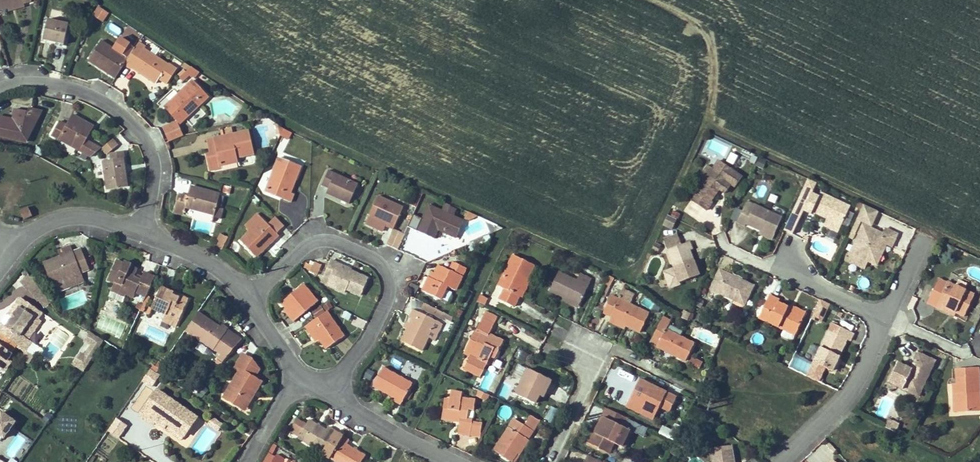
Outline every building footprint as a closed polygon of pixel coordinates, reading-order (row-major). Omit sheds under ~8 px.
[(31,0),(0,0),(0,10),(7,8),(24,3),(31,1),(31,0)] [(108,13),(98,7),(92,15),(102,21),(108,13)] [(69,24),(48,19),(43,40),(64,45),(69,24)] [(108,74),(115,79),(125,63),(129,58),(136,47),(130,43),(120,37),(117,42),(114,48),(102,40),(88,60),(99,67),(100,66),(109,72),(108,74)] [(156,83),(159,78),(167,84),(177,70),(145,49),(146,48),(139,43),(136,47),(129,58),(125,63),(156,83)] [(192,67),(181,76),(184,80),(190,74),(192,77),(196,76),(199,72),(192,67)] [(172,102),(165,108),(180,124),(209,97),(194,80),(181,92),(182,94),(173,103),(172,102)] [(13,119),(0,117),(0,137),(26,143),(43,111),(29,108),(29,112),(15,109),(13,119)] [(52,135),(91,157),(101,149),(86,141),(94,127),(73,114),(66,125),(59,122),(52,135)] [(277,133),(280,136),(284,129),(275,123),(277,133)] [(284,129),(281,136),(288,140),(291,133),(284,129)] [(237,162),(236,158),(253,155),(248,132),(208,140),(211,155),(207,155),(211,171),(222,168),(222,165),(237,162)] [(103,148),(108,154),(118,146),(113,140),(103,148)] [(103,161),(107,190),(128,187),(123,151),(110,153),(111,160),(103,161)] [(727,161),(734,164),(737,154),(731,152),(727,161)] [(279,158),(266,192),(291,202),(294,194),(291,193),(301,166),(279,158)] [(703,184),(691,200),(707,211),(713,203),(711,201),(719,190),(721,191),(724,187),(728,189),(731,185),(735,187),(742,177),(718,161),(713,169),(703,184)] [(703,184),(713,169),(708,166),(697,180),(703,184)] [(349,204),(359,184),(329,170),(322,185),(329,188),(326,194),(349,204)] [(184,215),(185,208),(215,215),(217,206),(220,194),(190,187),(188,197),(179,194),(174,212),(184,215)] [(415,207),(422,192),(415,189),(408,204),(415,207)] [(784,231),(792,234),(803,210),(811,214),(812,212),(827,219),(841,225),(850,207),(813,189),(811,194),(803,190),(784,231)] [(403,207),(378,196),(369,216),(387,224),(386,226),(393,230),(394,229),(403,207)] [(760,230),(773,237),(782,218),(747,201),(737,223),(745,227),(746,224),(760,230)] [(415,215),(409,227),(412,229),(435,239),(439,230),(456,238),(464,221),(454,217),(447,214),(450,207),(444,204),(441,211),(428,205),(422,218),(415,215)] [(878,212),(864,205),(857,219),(866,223),(868,219),(873,222),(878,212)] [(223,209),(217,206),(215,215),(214,217),(220,219),(223,209)] [(24,220),(32,216),(28,207),(20,211),(24,220)] [(457,210),(450,207),(447,214),(454,217),(457,210)] [(477,216),(467,212),(464,218),(470,220),(477,216)] [(263,219),(258,214),(245,227),(250,232),(263,219)] [(369,216),(365,224),(383,232),(386,226),(387,224),(369,216)] [(671,229),(676,220),(667,216),(663,225),(671,229)] [(250,232),(241,241),(256,257),(279,235),(263,219),(250,232)] [(838,233),(841,225),(827,219),(823,226),(838,233)] [(867,260),(872,262),(875,254),(883,252),(879,246),(881,242),(886,244),(891,246),(897,233),(885,228),(883,233),(863,224),(849,254),(867,262),(867,260)] [(400,243),(398,249),(402,251),(412,229),(409,227),(408,227),(405,234),(400,243)] [(834,239),(837,233),(826,228),(824,234),(834,239)] [(393,230),(389,239),(400,243),(405,234),(394,229),(393,230)] [(759,234),(772,240),(773,237),(760,230),(759,234)] [(220,232),(214,245),(222,249),(228,236),(220,232)] [(676,235),(664,240),(674,268),(679,281),(699,274),(690,250),(692,249),(690,242),(680,246),(676,235)] [(386,244),(398,249),(400,243),(389,239),(386,244)] [(52,284),(55,292),(84,281),(81,272),(89,269),(81,249),(73,252),(71,246),(57,251),(59,257),(43,263),(51,284),(52,284)] [(872,262),(877,265),(883,252),(875,254),(872,262)] [(844,260),(863,269),(867,262),(849,254),(848,253),(844,260)] [(499,300),(514,307),(519,296),(527,280),(534,266),(513,255),(498,286),(504,289),(499,300)] [(145,297),(154,277),(144,272),(140,280),(134,277),(137,269),(116,260),(107,280),(114,283),(108,297),(122,303),(126,294),(133,297),(135,292),(145,297)] [(344,292),(346,289),(361,295),(368,278),(351,271),(350,272),(339,267),(340,264),(330,260),(324,275),(330,278),(329,281),(338,285),(336,289),(344,292)] [(428,277),(422,291),(440,300),(447,286),(455,290),(466,268),(452,262),(449,270),(438,265),(432,279),(428,277)] [(321,265),(315,263),(311,271),(317,274),(321,265)] [(674,268),(664,271),(670,287),(680,283),(679,281),(674,268)] [(736,296),(746,300),(753,286),(739,279),(737,282),(733,280),(735,277),(719,270),(710,289),(734,300),(736,296)] [(559,271),(549,290),(563,297),(579,305),(591,280),(580,274),(577,280),(559,271)] [(613,278),(609,276),(600,295),(604,297),(613,278)] [(944,311),(945,307),(956,312),(964,316),(974,295),(938,278),(927,303),(944,311)] [(529,281),(527,280),(519,296),(521,297),(529,281)] [(40,300),(45,296),(35,283),(29,288),(39,301),(40,300)] [(318,302),(303,284),(281,302),(286,308),(284,310),(294,322),(318,302)] [(174,293),(161,287),(151,308),(166,315),(164,321),(176,327),(189,300),(180,296),(179,298),(173,295),(174,293)] [(623,289),(618,299),(629,304),(633,294),(623,289)] [(480,295),(477,301),(484,305),(487,298),(480,295)] [(795,335),(803,318),(800,316),(801,314),(795,311),(778,303),(779,300),(769,295),(758,318),(786,331),(794,335),(795,335)] [(49,303),(45,296),(40,300),(44,305),(49,303)] [(626,326),(640,332),(649,313),(629,304),(618,299),(611,296),(603,313),(611,316),(610,319),(626,326)] [(734,300),(744,305),(746,300),(736,296),(734,300)] [(41,320),(43,313),(20,297),(8,315),(12,317),(6,327),(2,324),(0,326),(0,333),(21,348),(25,351),(32,342),(28,339),(20,334),(32,317),(36,320),(38,318),(41,320)] [(579,305),(563,297),(562,300),(578,307),(579,305)] [(442,318),(444,313),(424,303),(420,309),(441,319),(442,318)] [(317,318),(326,312),(322,306),(313,313),(317,318)] [(945,307),(944,311),(954,316),(956,312),(945,307)] [(803,318),(805,312),(796,308),(795,311),(801,314),(800,316),(803,318)] [(407,329),(401,341),(421,351),(428,337),(434,340),(442,323),(413,309),(409,317),(412,318),(407,329)] [(341,315),(349,319),(351,314),(343,310),(341,315)] [(313,331),(319,339),(326,349),(344,336),(327,311),(326,312),(317,318),(305,326),(310,333),(313,331)] [(482,319),(494,324),(497,317),(485,311),(482,319)] [(220,327),(198,312),(185,331),(220,354),(218,358),(223,361),(242,339),(228,329),(228,328),(222,324),(220,327)] [(453,317),(444,313),(442,318),(451,322),(453,317)] [(6,327),(12,317),(8,315),(5,315),(1,321),(2,324),(6,327)] [(41,320),(38,318),(36,320),(32,317),(20,334),(28,339),(41,320)] [(650,343),(686,361),(694,344),(666,330),(670,321),(663,317),(650,343)] [(77,324),(86,330),(88,319),(85,319),(81,320),(77,324)] [(470,356),(476,359),(474,363),(485,368),(490,356),(494,348),(499,350),(503,341),(489,334),(494,324),(482,319),(476,331),(474,330),(464,353),(470,356)] [(626,326),(610,319),(609,321),(624,328),(626,326)] [(838,326),(832,323),(828,330),(835,334),(838,326)] [(813,363),(832,371),(838,359),(847,340),(849,341),(853,333),(838,326),(835,334),(828,330),(813,363)] [(316,342),(319,339),(313,331),(310,333),(316,342)] [(15,356),(21,348),(0,333),(0,345),(15,356)] [(101,338),(88,333),(73,366),(85,372),(101,338)] [(4,372),(15,356),(0,345),(0,369),(4,372)] [(494,348),(490,356),(495,358),(499,350),(494,348)] [(902,386),(901,389),(918,396),(934,361),(917,353),(910,369),(897,363),(889,380),(902,386)] [(262,382),(254,378),(259,370),(249,364),(252,360),(243,354),(235,367),(239,370),(223,397),(245,410),(262,382)] [(794,354),(789,367),(806,374),(811,360),(794,354)] [(476,359),(470,356),(464,369),(480,377),(485,368),(474,363),(476,359)] [(700,368),(702,362),(692,357),(689,363),(700,368)] [(832,371),(835,372),(840,360),(838,359),(832,371)] [(362,378),(368,382),(376,368),(369,365),(362,378)] [(412,383),(383,367),(373,386),(394,398),(393,400),(400,404),(412,383)] [(953,404),(966,403),(966,411),(979,411),(979,399),(979,387),(976,387),(976,383),(979,383),(978,367),(955,368),(956,383),(952,383),(953,404)] [(160,375),(150,369),(142,380),(152,386),(160,375)] [(528,369),(515,394),(534,404),(538,395),(546,378),(528,369)] [(542,397),(550,380),(546,378),(538,395),(542,397)] [(640,413),(653,419),(659,406),(669,411),(676,398),(639,379),(629,400),(644,407),(640,413)] [(888,382),(901,389),(902,386),(889,380),(888,382)] [(616,387),(610,398),(623,405),(629,394),(616,387)] [(196,418),(157,390),(139,416),(152,425),(154,422),(163,428),(166,424),(183,436),(196,418)] [(443,407),(441,419),(459,422),(457,433),(470,435),(472,422),(472,420),(467,419),(468,408),(474,409),(475,400),(461,398),(462,393),(451,391),(449,400),(448,408),(443,407)] [(488,396),(479,391),(477,396),(486,401),(488,396)] [(644,407),(629,400),(626,406),(640,413),(644,407)] [(954,412),(966,411),(966,403),(953,404),(954,412)] [(550,406),(545,420),(555,424),(560,409),(550,406)] [(606,408),(595,431),(598,433),(609,409),(606,408)] [(595,431),(589,444),(608,453),(613,443),(621,426),(624,427),(628,419),(609,409),(598,433),(595,431)] [(0,435),(4,438),(15,422),(1,412),(0,413),(0,435)] [(493,451),(511,461),(517,453),(519,454),(529,440),(527,439),(539,420),(530,415),(524,425),(520,422),(514,431),(508,427),(493,451)] [(116,418),(108,431),(118,438),(127,425),(116,418)] [(210,425),(220,431),(224,425),(215,418),(210,425)] [(513,418),(508,427),(514,431),(520,422),(513,418)] [(895,431),(899,422),(889,418),(885,426),(895,431)] [(647,428),(628,419),(624,427),(643,436),(647,428)] [(299,436),(306,425),(297,420),(291,431),(299,436)] [(330,459),(343,436),(327,427),(325,430),(309,420),(306,425),(299,436),(298,438),(322,452),(321,454),(330,459)] [(472,422),(470,435),(479,436),(481,424),(472,422)] [(166,424),(163,428),(180,440),(183,436),(166,424)] [(662,424),(658,432),(669,438),(673,430),(662,424)] [(632,432),(624,427),(621,426),(613,443),(624,448),(632,432)] [(3,450),(18,461),(32,441),(17,430),(3,450)] [(343,436),(330,459),(335,461),(361,461),(365,455),(347,444),(349,440),(343,436)] [(675,442),(670,453),(679,458),(684,447),(675,442)] [(836,450),(829,443),(826,445),(833,452),(836,450)] [(732,446),(712,449),(714,461),(735,461),(732,446)] [(275,456),(269,453),(264,461),(272,461),(275,456)]
